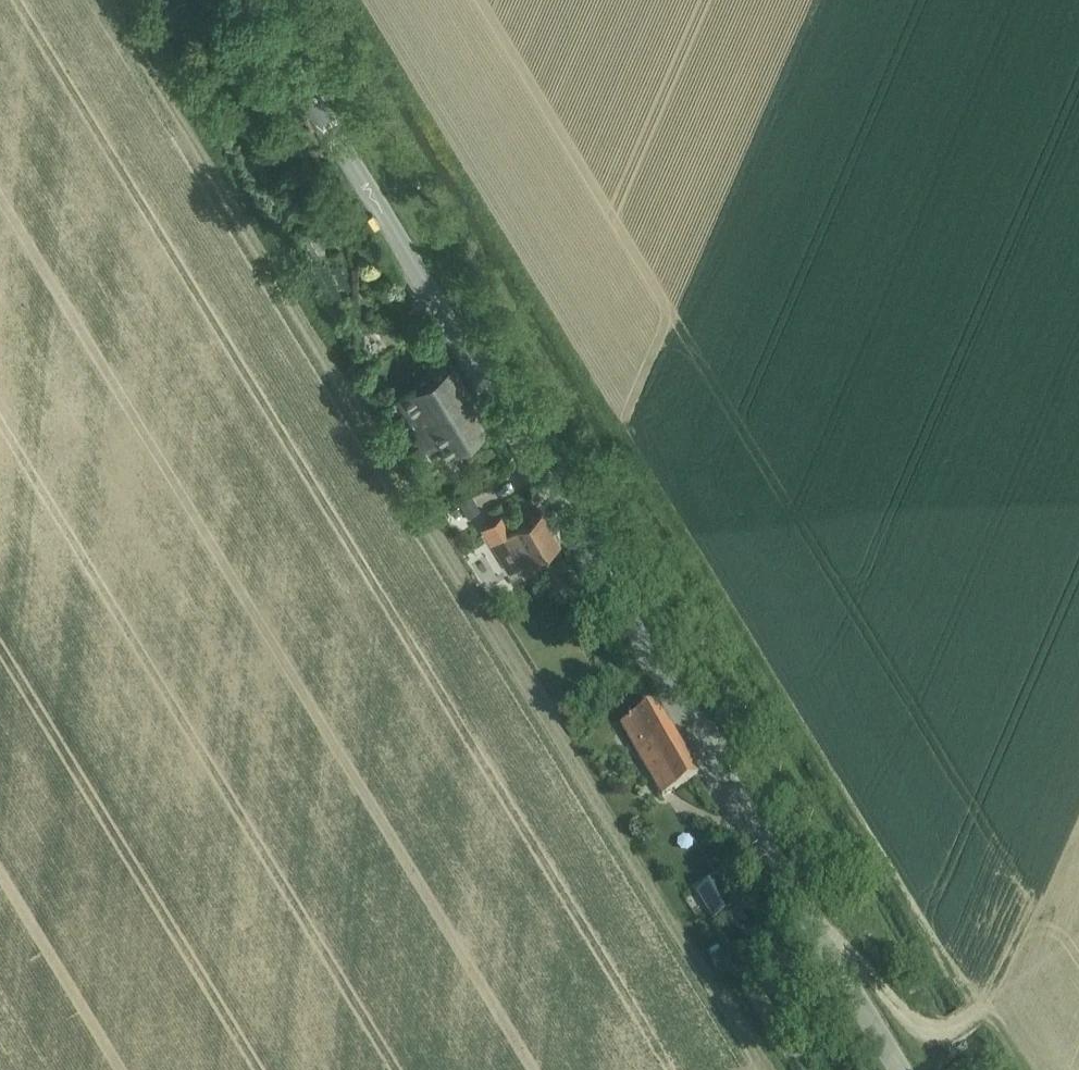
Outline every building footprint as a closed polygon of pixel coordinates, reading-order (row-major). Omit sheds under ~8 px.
[(279,181),(268,189),(275,200),(287,193),(279,181)] [(422,450),(426,448),(429,453),(449,441),(453,449),(490,426),(445,350),(424,363),(433,377),(398,398),(420,436),(415,438),(422,450)] [(472,497),(460,504),(469,518),(480,511),(472,497)] [(502,516),(484,527),(492,542),(504,564),(512,559),(518,569),(525,564),(528,568),(534,569),(538,567),(539,562),(537,558),(555,547),(562,543),(543,512),(516,528),(511,531),(502,516)] [(621,727),(663,798),(699,777),(657,706),(621,727)] [(692,877),(700,890),(716,879),(709,867),(692,877)] [(718,880),(696,893),(713,921),(735,907),(718,880)] [(751,936),(735,945),(740,955),(757,945),(751,936)]
